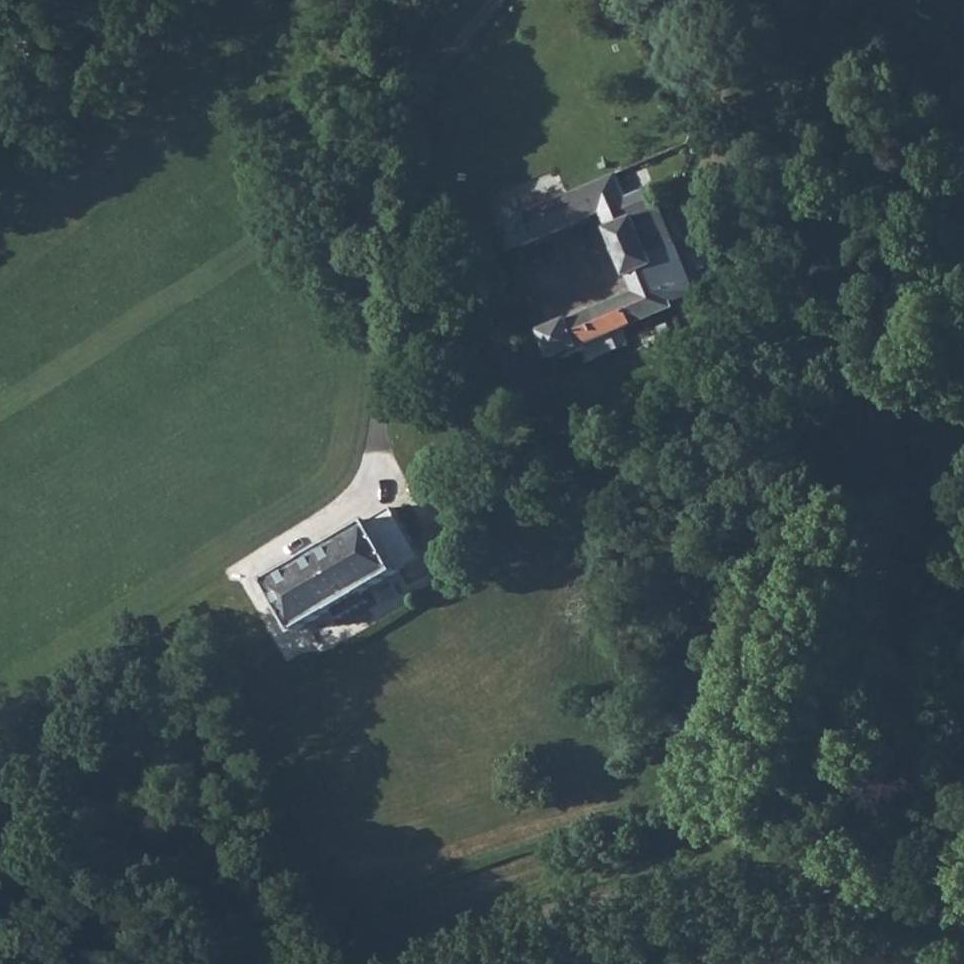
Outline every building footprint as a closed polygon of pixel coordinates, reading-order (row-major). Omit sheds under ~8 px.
[(544,206),(496,225),(508,253),(600,214),(632,292),(564,320),(540,331),(552,360),(672,308),(651,258),(635,219),(623,191),(635,186),(628,170),(544,206)] [(658,211),(635,219),(651,258),(674,249),(658,211)] [(370,521),(268,582),(296,632),(400,572),(399,570),(423,557),(394,509),(371,523),(370,521)]
